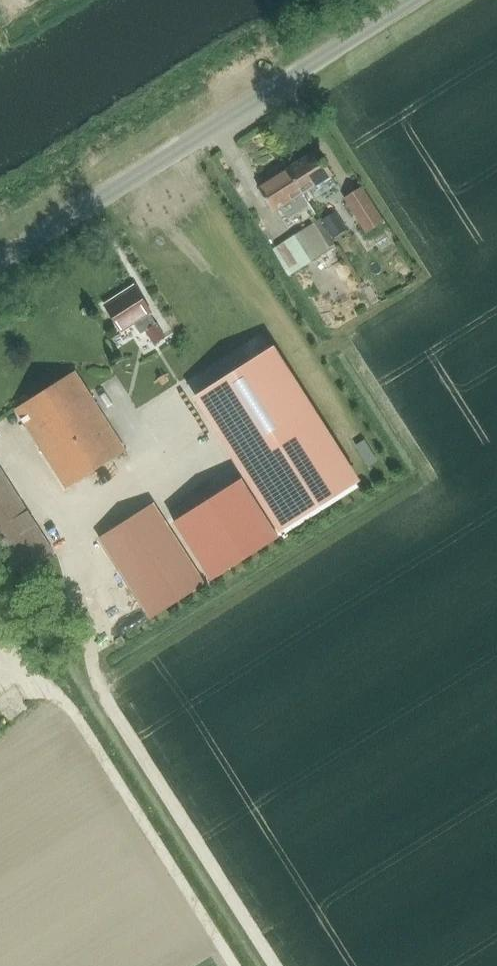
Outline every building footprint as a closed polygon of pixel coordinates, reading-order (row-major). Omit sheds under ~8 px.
[(288,170),(302,193),(332,174),(318,151),(288,170)] [(273,211),(302,193),(288,170),(259,188),(273,211)] [(385,222),(362,186),(344,198),(366,234),(385,222)] [(319,219),(289,237),(306,263),(335,245),(319,219)] [(167,336),(151,312),(153,310),(136,284),(106,304),(123,330),(133,323),(140,335),(145,332),(154,345),(167,336)] [(283,530),(356,484),(270,348),(197,395),(283,530)] [(66,485),(124,448),(75,370),(17,407),(66,485)] [(196,552),(201,564),(202,564),(242,532),(257,525),(266,519),(249,480),(236,464),(205,477),(168,507),(180,522),(189,543),(196,552)] [(54,550),(2,465),(0,466),(0,541),(19,572),(54,550)] [(151,616),(206,582),(154,500),(100,535),(151,616)]
